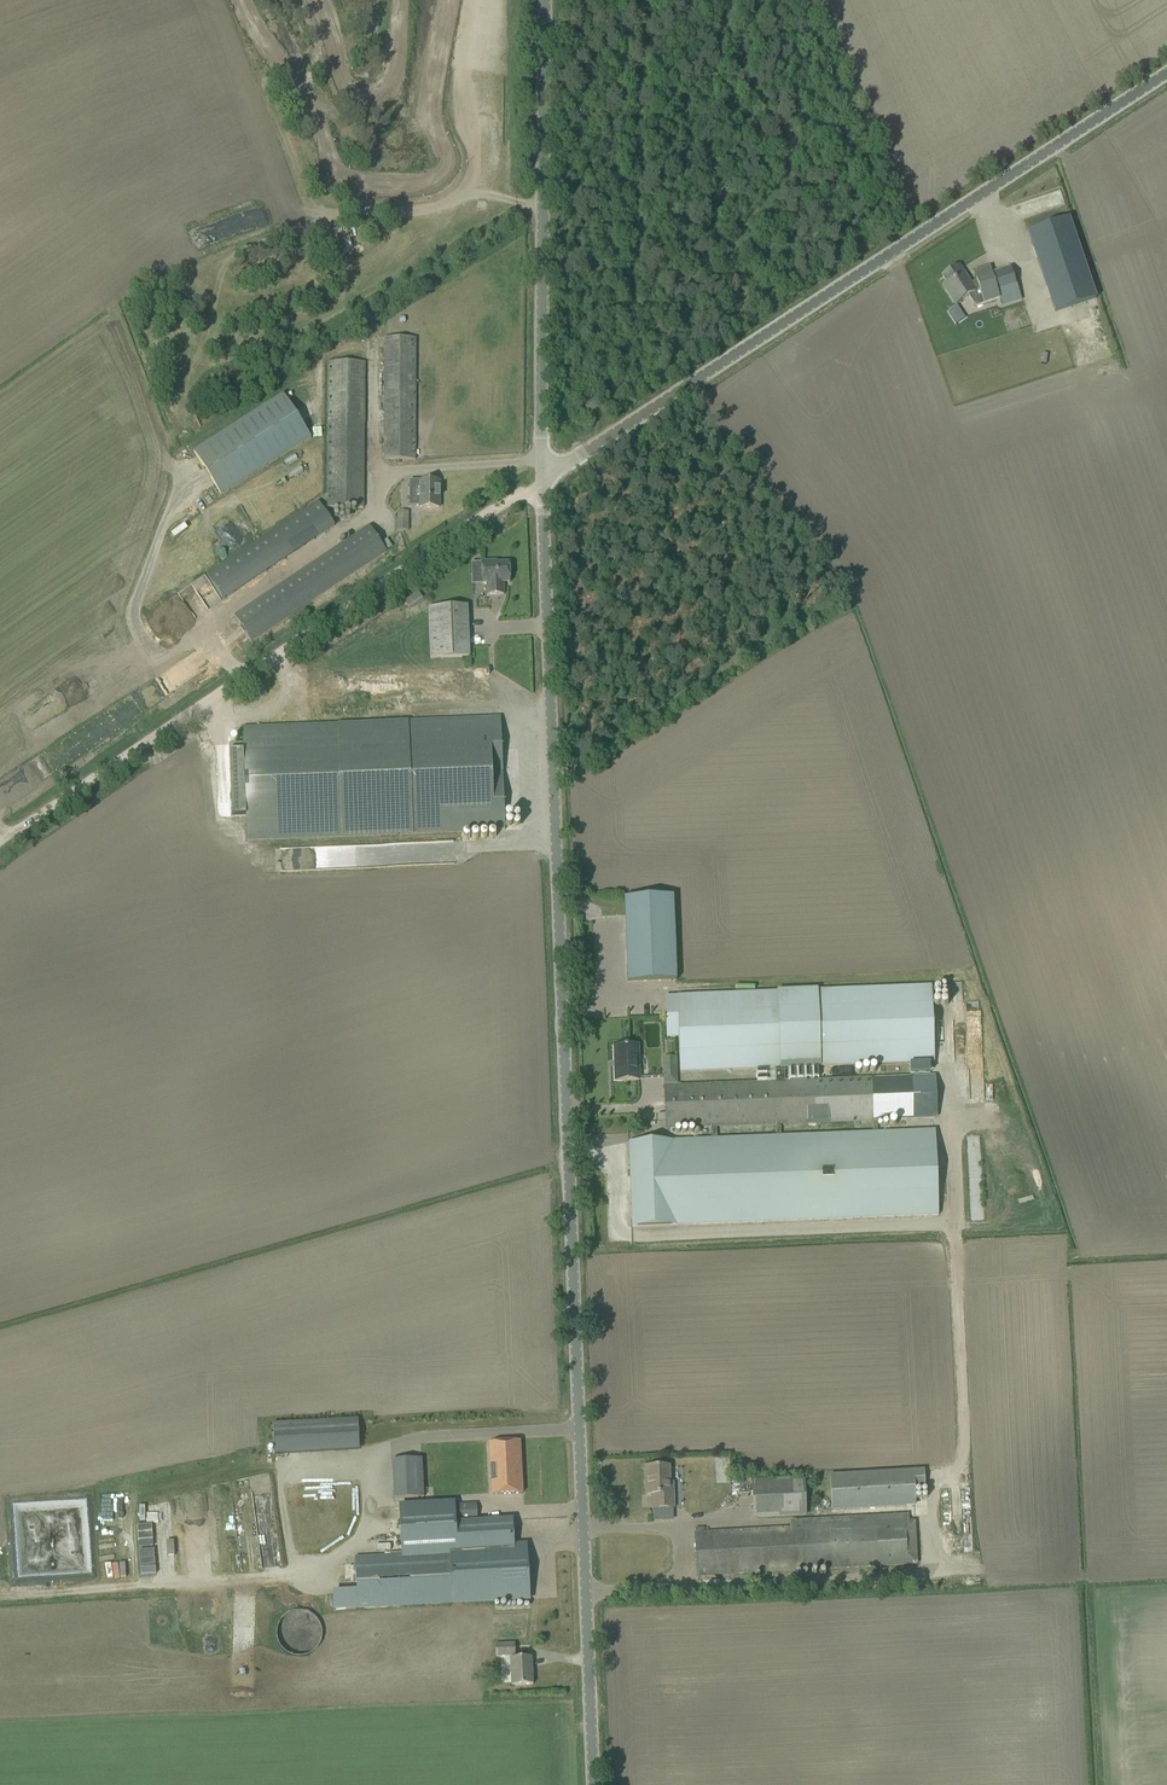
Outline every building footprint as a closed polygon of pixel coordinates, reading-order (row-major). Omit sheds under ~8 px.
[(1064,220),(1028,232),(1047,290),(1055,313),(1096,299),(1069,219),(1064,220)] [(959,266),(942,277),(946,283),(943,286),(955,304),(971,294),(975,291),(971,284),(959,266)] [(976,281),(971,284),(975,291),(971,294),(979,306),(1000,299),(1002,306),(1022,300),(1017,285),(1016,285),(1011,268),(992,274),(991,272),(990,269),(985,270),(975,276),(975,278),(976,281)] [(415,338),(403,338),(384,338),(384,460),(415,460),(415,338)] [(327,508),(364,508),(365,363),(360,363),(360,362),(328,363),(327,508)] [(193,453),(221,496),(311,438),(283,395),(193,453)] [(599,407),(595,399),(584,406),(589,414),(599,407)] [(419,508),(439,508),(439,481),(420,481),(420,482),(410,482),(410,506),(419,506),(419,508)] [(207,575),(224,600),(335,527),(318,502),(207,575)] [(397,530),(408,531),(409,512),(397,511),(397,530)] [(234,616),(252,643),(387,553),(369,526),(234,616)] [(487,584),(487,596),(504,595),(504,583),(510,583),(509,563),(498,563),(498,561),(482,562),(483,584),(487,584)] [(205,577),(166,599),(176,616),(180,614),(183,620),(187,618),(184,613),(194,607),(191,602),(202,596),(199,591),(209,585),(205,577)] [(428,608),(431,659),(469,657),(467,606),(428,608)] [(505,830),(500,717),(242,728),(243,761),(238,761),(240,807),(245,807),(246,841),(505,830)] [(676,981),(673,896),(624,898),(628,982),(676,981)] [(779,1068),(780,1082),(785,1081),(785,1067),(818,1066),(934,1061),(931,987),(665,997),(666,1038),(678,1037),(680,1071),(779,1068)] [(984,1096),(982,1011),(969,1011),(971,1096),(984,1096)] [(615,1080),(639,1080),(638,1046),(614,1047),(615,1080)] [(676,1065),(664,1066),(664,1076),(664,1086),(677,1085),(676,1065)] [(677,1085),(664,1086),(666,1129),(711,1127),(716,1127),(776,1125),(780,1124),(872,1121),(877,1120),(935,1118),(933,1076),(875,1078),(819,1080),(785,1081),(780,1082),(757,1082),(680,1085),(677,1085)] [(938,1216),(935,1130),(877,1133),(877,1120),(872,1121),(872,1133),(780,1136),(780,1124),(776,1125),(776,1137),(716,1139),(716,1127),(711,1127),(711,1139),(628,1142),(632,1227),(938,1216)] [(276,1422),(277,1453),(362,1450),(361,1419),(276,1422)] [(522,1494),(520,1441),(489,1443),(489,1455),(490,1464),(499,1463),(500,1481),(491,1481),(491,1495),(522,1494)] [(424,1498),(422,1459),(391,1460),(393,1500),(424,1498)] [(651,1495),(652,1509),(673,1508),(673,1490),(669,1490),(668,1467),(645,1468),(646,1495),(651,1495)] [(925,1487),(924,1470),(830,1474),(832,1510),(916,1506),(915,1488),(925,1487)] [(752,1480),(753,1518),(807,1516),(805,1478),(752,1480)] [(476,1504),(455,1505),(455,1504),(399,1507),(401,1556),(355,1559),(357,1608),(530,1599),(527,1543),(514,1544),(513,1519),(477,1521),(476,1504)] [(704,1528),(695,1528),(696,1532),(694,1532),(697,1577),(729,1575),(729,1578),(734,1578),(734,1575),(918,1564),(915,1520),(908,1521),(908,1514),(790,1521),(790,1527),(704,1532),(704,1528)] [(322,1639),(322,1633),(321,1627),(318,1621),(313,1616),(308,1613),(301,1612),(295,1612),(289,1614),(283,1618),(280,1623),(277,1629),(277,1636),(278,1641),(280,1646),(283,1650),(287,1654),(293,1656),(299,1657),(305,1656),(311,1654),(316,1650),(319,1645),(322,1639)] [(495,1645),(496,1657),(515,1656),(515,1644),(495,1645)] [(510,1659),(511,1686),(533,1685),(531,1657),(510,1659)]
